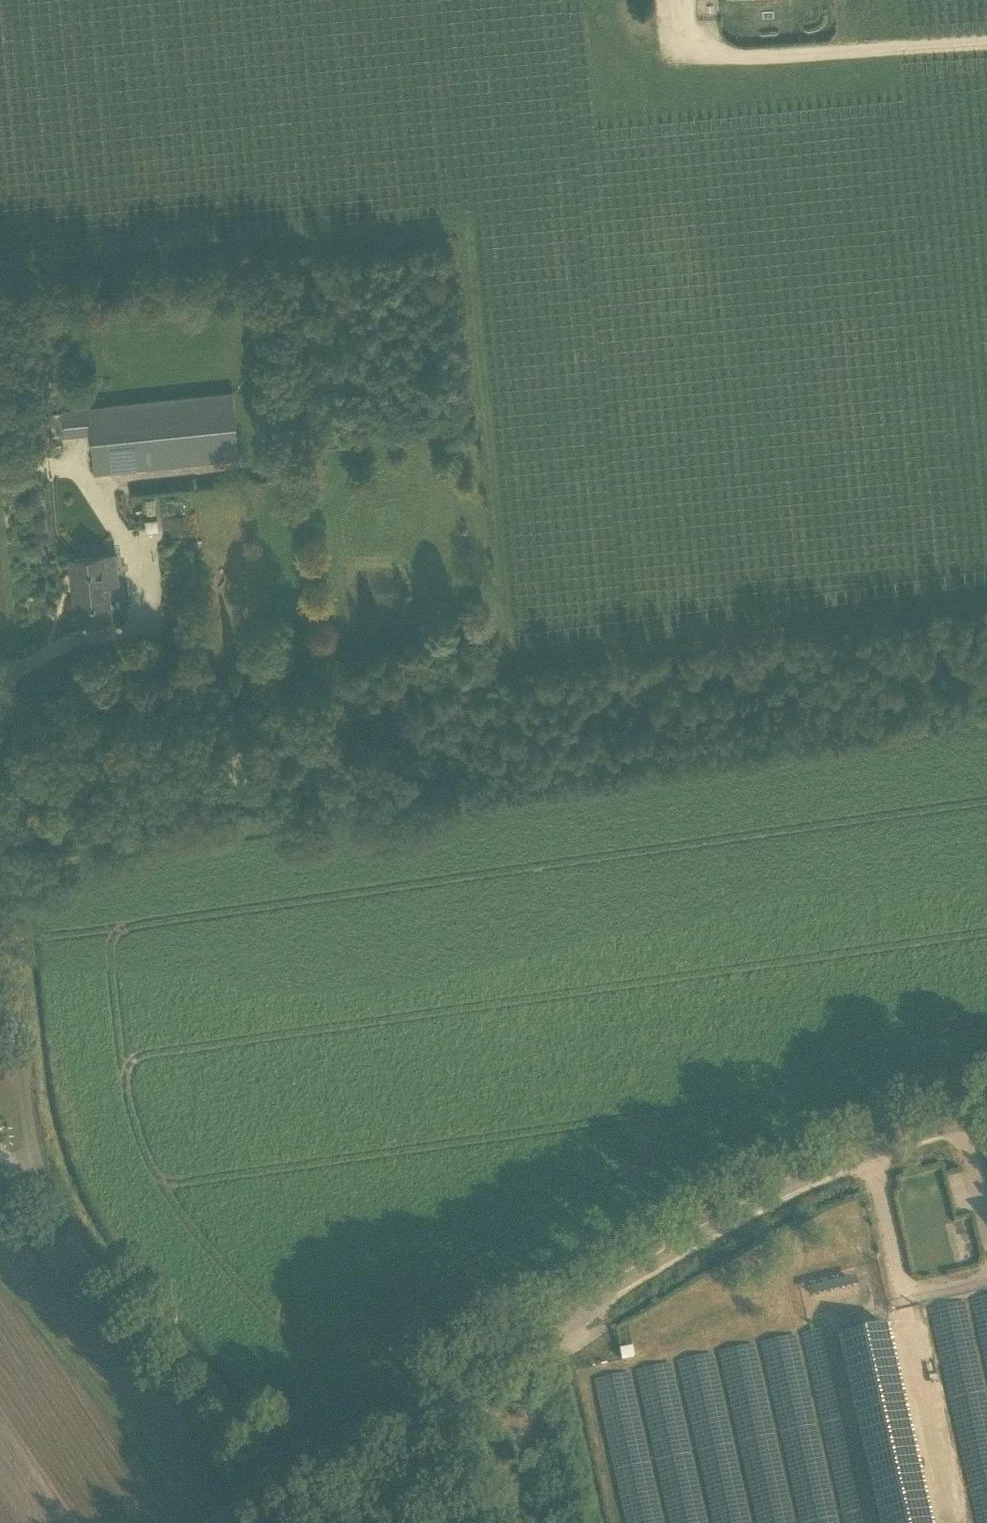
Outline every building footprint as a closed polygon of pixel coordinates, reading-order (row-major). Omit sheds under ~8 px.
[(239,455),(232,390),(62,409),(65,435),(90,432),(94,470),(239,455)] [(77,620),(111,616),(108,584),(119,583),(116,552),(71,556),(77,620)] [(542,1291),(545,1297),(555,1291),(552,1286),(542,1291)] [(967,1520),(986,1517),(986,1302),(928,1314),(967,1520)] [(836,1339),(864,1460),(878,1522),(932,1522),(888,1327),(836,1339)] [(768,1353),(631,1379),(659,1522),(800,1522),(768,1353)] [(849,1444),(849,1421),(819,1422),(820,1445),(849,1444)]
